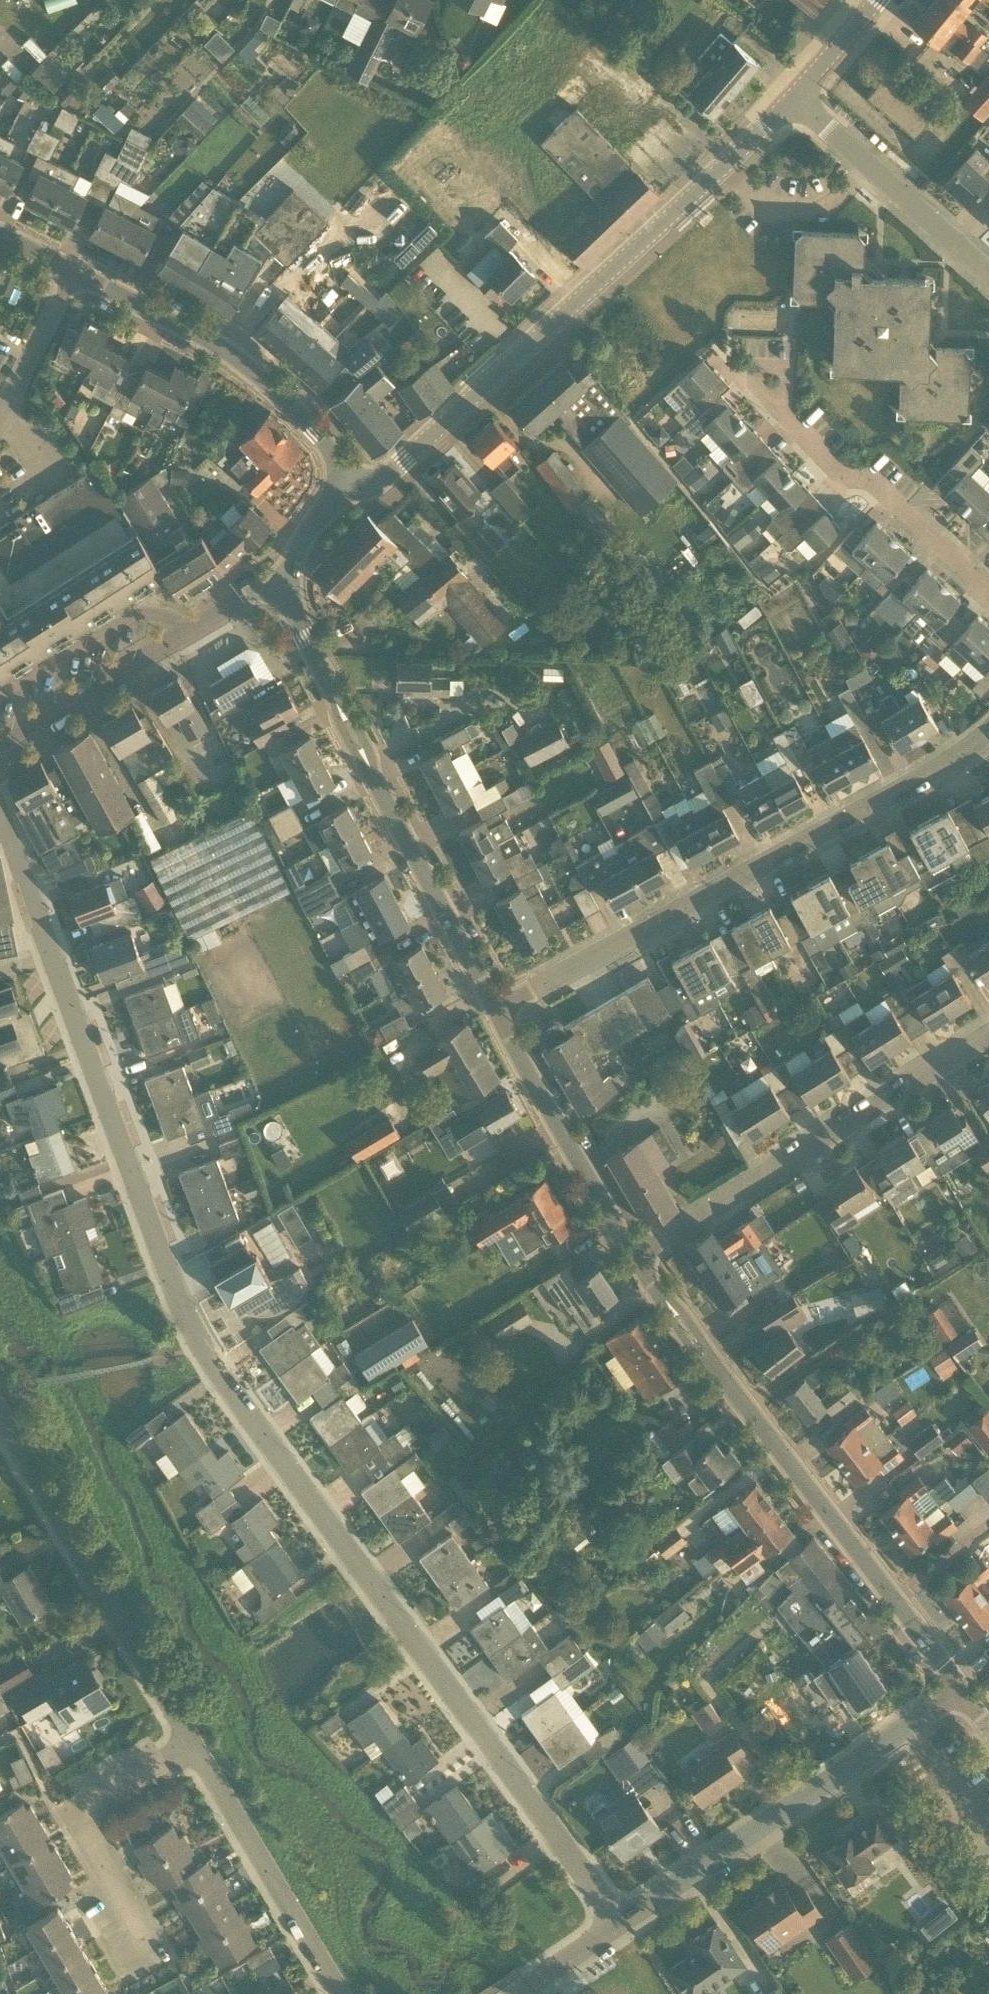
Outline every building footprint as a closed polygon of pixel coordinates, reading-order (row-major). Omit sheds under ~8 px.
[(336,3),(353,12),(355,9),(373,18),(382,0),(337,0),(336,3)] [(431,0),(396,0),(395,1),(394,0),(382,0),(373,18),(346,72),(368,83),(390,40),(399,21),(416,30),(431,0)] [(482,10),(487,0),(461,0),(482,10)] [(812,15),(824,0),(793,0),(812,15)] [(960,20),(968,10),(957,0),(935,0),(931,6),(979,45),(987,35),(976,26),(972,30),(960,20)] [(968,10),(974,3),(986,13),(985,14),(988,17),(988,0),(957,0),(968,10)] [(931,6),(914,26),(938,46),(940,45),(950,54),(957,53),(977,69),(988,55),(988,52),(979,45),(931,6)] [(612,22),(603,34),(613,42),(622,30),(612,22)] [(204,44),(219,57),(231,44),(217,31),(204,44)] [(733,43),(721,32),(698,58),(710,68),(688,94),(714,117),(759,64),(734,42),(733,43)] [(490,135),(469,155),(482,168),(490,160),(509,180),(499,190),(507,198),(517,188),(530,201),(520,210),(527,218),(537,209),(550,222),(549,223),(577,251),(624,205),(625,206),(627,204),(621,197),(631,188),(637,194),(639,192),(638,191),(685,144),(660,119),(657,116),(656,117),(644,104),(653,95),(646,87),(636,97),(623,84),(633,74),(625,66),(615,76),(596,56),(604,48),(591,36),(570,56),(582,67),(568,81),(571,84),(572,84),(579,92),(578,93),(630,144),(625,149),(627,151),(612,166),(610,165),(598,176),(600,178),(584,193),(582,191),(577,196),(515,133),(502,147),(490,135)] [(250,37),(240,55),(255,63),(265,45),(250,37)] [(915,136),(934,114),(887,73),(868,96),(915,136)] [(988,114),(988,74),(964,102),(984,120),(988,114)] [(59,105),(50,121),(67,130),(76,114),(59,105)] [(200,137),(209,127),(187,108),(178,118),(200,137)] [(275,135),(284,144),(297,132),(288,122),(275,135)] [(38,155),(49,132),(38,126),(26,149),(38,155)] [(49,132),(38,155),(47,159),(47,158),(49,159),(60,138),(49,132)] [(22,164),(8,157),(16,142),(0,134),(0,188),(8,192),(22,164)] [(124,192),(142,173),(139,170),(150,150),(126,138),(117,156),(106,179),(115,183),(124,192)] [(976,148),(965,159),(945,182),(968,203),(986,183),(988,186),(988,160),(976,148)] [(106,179),(117,156),(105,150),(94,173),(106,179)] [(70,170),(49,159),(47,158),(47,159),(26,201),(49,213),(70,170)] [(72,225),(86,196),(73,189),(80,175),(70,170),(49,213),(72,225)] [(213,186),(196,206),(179,225),(183,228),(156,273),(178,286),(195,257),(202,260),(238,201),(213,186)] [(329,222),(294,189),(267,219),(238,201),(202,260),(195,257),(178,286),(230,317),(271,250),(288,266),(305,248),(329,222)] [(134,210),(136,207),(113,195),(107,207),(105,206),(91,234),(115,247),(134,211),(134,210)] [(186,197),(169,217),(179,225),(196,206),(186,197)] [(506,257),(478,284),(491,297),(501,287),(511,297),(534,274),(508,248),(518,239),(501,220),(502,219),(492,209),(483,219),(493,228),(485,236),(506,257)] [(140,259),(155,231),(130,218),(134,210),(134,211),(115,247),(140,259)] [(962,418),(969,412),(971,355),(965,348),(936,347),(929,339),(931,285),(925,278),(875,276),(875,268),(872,265),(864,265),(865,239),(859,233),(802,230),(795,237),(793,294),(799,300),(828,302),(835,309),(833,363),(839,370),(893,372),(900,380),(899,409),(905,416),(962,418)] [(331,256),(324,264),(330,270),(337,262),(331,256)] [(337,262),(330,270),(337,276),(344,268),(337,262)] [(11,294),(17,275),(5,271),(0,285),(0,290),(11,294)] [(354,276),(346,284),(353,290),(360,282),(354,276)] [(360,282),(353,290),(359,296),(367,288),(360,282)] [(386,291),(382,296),(394,307),(397,304),(386,291)] [(336,336),(317,319),(306,311),(300,306),(298,303),(287,294),(278,305),(278,304),(253,332),(284,359),(332,401),(377,363),(385,357),(369,339),(353,351),(336,336)] [(378,298),(371,306),(378,312),(385,304),(378,298)] [(385,304),(378,312),(384,318),(391,310),(385,304)] [(103,343),(109,331),(86,319),(80,331),(68,326),(56,358),(76,369),(82,357),(93,362),(103,343)] [(119,367),(126,354),(103,343),(93,362),(86,374),(98,379),(92,391),(114,403),(130,372),(119,367)] [(631,421),(582,358),(569,368),(562,359),(509,406),(533,433),(557,412),(563,419),(561,421),(583,447),(582,447),(640,514),(677,481),(627,424),(631,421)] [(712,370),(703,360),(668,392),(682,407),(674,414),(685,425),(693,417),(721,393),(730,385),(715,368),(712,370)] [(374,455),(403,430),(372,393),(390,378),(377,363),(332,401),(330,403),(374,455)] [(160,396),(170,377),(147,365),(141,377),(130,372),(114,403),(109,413),(121,419),(126,409),(137,414),(143,403),(154,408),(160,396)] [(188,425),(203,395),(192,389),(198,377),(175,365),(170,377),(160,396),(154,408),(166,414),(188,425)] [(451,388),(432,365),(426,369),(425,369),(399,387),(420,417),(445,397),(444,396),(452,389),(451,388)] [(720,443),(743,422),(734,412),(736,409),(721,393),(693,417),(685,425),(695,437),(701,437),(708,430),(720,443)] [(282,424),(271,413),(272,412),(271,411),(239,440),(248,449),(231,466),(245,480),(244,481),(255,493),(256,494),(261,489),(274,476),(276,476),(281,477),(287,471),(286,466),(302,450),(280,428),(283,424),(282,423),(282,424)] [(520,465),(507,451),(515,443),(494,419),(471,439),(492,464),(496,461),(509,475),(520,465)] [(752,431),(743,422),(720,443),(731,455),(724,462),(723,468),(734,479),(770,446),(754,429),(752,431)] [(976,447),(983,454),(988,448),(988,446),(983,440),(976,447)] [(988,480),(988,474),(979,465),(983,461),(983,456),(971,445),(933,487),(950,503),(952,500),(962,509),(984,485),(988,480)] [(768,496),(791,475),(782,465),(785,463),(770,446),(734,479),(744,490),(749,490),(757,483),(768,496)] [(587,496),(554,451),(536,464),(592,541),(613,525),(590,493),(587,496)] [(482,492),(455,462),(444,472),(439,467),(425,479),(458,516),(461,519),(464,516),(475,507),(470,502),(482,492)] [(135,590),(150,581),(152,583),(167,574),(161,566),(151,549),(124,509),(112,490),(96,467),(79,477),(75,480),(15,518),(19,525),(0,537),(0,676),(1,679),(15,670),(13,667),(28,658),(30,661),(56,644),(54,642),(69,632),(71,635),(97,619),(95,616),(110,606),(111,609),(137,593),(135,590)] [(694,490),(705,481),(695,469),(685,477),(694,490)] [(202,558),(192,541),(158,487),(167,481),(160,470),(118,497),(125,508),(124,509),(151,549),(161,566),(167,574),(178,593),(183,594),(213,575),(202,558)] [(766,526),(776,537),(818,499),(803,482),(800,485),(791,475),(768,496),(780,508),(772,515),(772,521),(766,526)] [(520,522),(533,510),(504,478),(491,489),(520,522)] [(984,485),(962,509),(972,518),(969,521),(986,536),(988,533),(988,490),(984,485)] [(248,502),(243,498),(236,505),(243,512),(229,525),(219,514),(201,531),(203,534),(224,568),(225,569),(249,547),(271,526),(248,502)] [(792,549),(805,537),(817,550),(840,528),(831,518),(833,516),(818,499),(776,537),(786,549),(792,549)] [(724,508),(719,518),(730,524),(736,514),(724,508)] [(440,560),(393,512),(392,510),(378,524),(368,514),(312,572),(341,600),(378,563),(404,589),(440,560)] [(485,562),(497,551),(479,530),(478,531),(464,516),(461,519),(458,516),(451,523),(467,541),(485,562)] [(726,535),(736,547),(757,530),(747,517),(726,535)] [(892,536),(877,522),(861,538),(853,530),(834,549),(844,558),(852,549),(868,563),(894,536),(893,535),(892,536)] [(213,575),(223,568),(224,568),(203,534),(192,541),(202,558),(213,575)] [(885,596),(903,576),(894,568),(910,552),(894,537),(894,536),(868,563),(885,579),(876,588),(885,596)] [(505,623),(448,554),(440,560),(404,589),(397,595),(421,623),(448,600),(483,643),(505,623)] [(943,583),(927,568),(912,585),(903,576),(885,596),(894,605),(903,595),(919,610),(944,583),(944,582),(943,583)] [(936,643),(954,623),(945,615),(960,598),(944,584),(945,583),(944,583),(919,610),(904,627),(913,635),(920,628),(936,643)] [(858,611),(845,612),(846,623),(858,623),(858,611)] [(978,615),(963,631),(954,623),(936,643),(961,666),(970,657),(988,636),(988,625),(978,615)] [(833,623),(825,631),(838,643),(846,635),(833,623)] [(727,626),(715,636),(722,650),(735,643),(727,626)] [(970,657),(986,672),(972,687),(981,695),(988,687),(988,636),(970,657)] [(869,639),(860,650),(872,660),(882,649),(869,639)] [(414,694),(449,694),(449,677),(431,677),(431,661),(398,661),(398,686),(414,687),(414,694)] [(263,683),(250,662),(210,685),(215,694),(214,695),(221,706),(210,712),(215,721),(282,681),(281,680),(277,682),(274,677),(275,677),(275,676),(263,683)] [(859,684),(853,674),(846,678),(852,688),(859,684)] [(207,727),(178,678),(151,694),(168,721),(177,715),(182,723),(180,724),(188,738),(207,727)] [(919,738),(938,727),(927,707),(937,701),(923,678),(912,685),(913,687),(919,696),(911,701),(900,707),(919,738)] [(281,733),(276,724),(298,712),(285,687),(255,703),(262,716),(249,723),(261,744),(265,742),(281,733)] [(852,776),(877,763),(860,732),(871,727),(864,714),(849,687),(838,693),(855,723),(831,736),(839,751),(852,776)] [(900,707),(890,692),(881,698),(880,706),(876,709),(875,708),(864,714),(871,727),(877,738),(888,731),(900,750),(919,738),(900,707)] [(145,725),(132,705),(103,722),(163,824),(180,814),(155,771),(176,759),(153,720),(145,725)] [(652,711),(631,722),(642,744),(664,732),(652,711)] [(531,763),(568,744),(556,720),(519,740),(531,763)] [(513,722),(503,728),(507,735),(510,741),(521,736),(513,722)] [(435,786),(460,773),(460,772),(453,757),(466,751),(462,742),(472,737),(465,725),(440,738),(446,749),(422,762),(435,786)] [(295,743),(288,731),(290,730),(290,729),(281,733),(265,742),(273,755),(281,751),(293,774),(322,758),(310,735),(295,743)] [(132,815),(135,814),(89,730),(54,749),(62,764),(88,810),(93,820),(100,832),(132,815)] [(784,813),(808,800),(791,770),(802,764),(790,743),(783,730),(773,736),(786,760),(762,773),(784,813)] [(507,735),(499,740),(504,748),(512,744),(510,741),(507,735)] [(807,748),(802,737),(790,743),(802,764),(812,759),(829,789),(852,776),(839,751),(831,736),(807,748)] [(306,797),(335,781),(322,758),(293,774),(306,797)] [(618,758),(600,768),(608,782),(626,773),(618,758)] [(634,758),(623,763),(630,776),(640,770),(634,758)] [(694,769),(712,801),(694,811),(715,850),(739,837),(722,807),(733,801),(715,768),(711,760),(694,769)] [(17,810),(39,853),(40,852),(51,872),(54,871),(60,886),(98,871),(92,855),(77,861),(66,866),(55,844),(65,839),(79,831),(78,828),(71,815),(54,784),(62,780),(55,768),(47,772),(41,761),(40,761),(41,763),(11,779),(10,778),(9,778),(24,806),(17,810)] [(738,786),(725,762),(715,768),(733,801),(743,795),(760,826),(784,813),(762,773),(738,786)] [(652,792),(640,770),(630,776),(655,822),(667,815),(654,791),(652,792)] [(486,788),(481,779),(468,787),(460,772),(460,773),(435,786),(447,810),(472,797),(477,808),(502,795),(500,793),(511,787),(505,777),(486,788)] [(628,775),(610,784),(620,805),(638,795),(628,775)] [(503,820),(499,812),(508,807),(502,795),(477,808),(483,819),(459,832),(472,856),(497,843),(514,833),(506,818),(503,820)] [(973,804),(979,814),(968,819),(980,840),(988,856),(988,855),(988,795),(973,804)] [(275,828),(298,816),(292,803),(268,816),(270,819),(274,827),(275,828)] [(330,843),(360,828),(347,805),(318,820),(330,843)] [(81,810),(71,815),(78,828),(93,820),(88,810),(85,812),(83,809),(81,810)] [(190,938),(215,926),(291,890),(253,809),(150,857),(189,938),(190,938)] [(655,822),(668,846),(679,841),(691,863),(715,850),(694,811),(693,809),(680,816),(677,810),(667,815),(655,822)] [(958,827),(948,809),(929,820),(949,857),(956,868),(974,858),(976,862),(988,856),(980,840),(968,819),(965,814),(964,815),(967,822),(958,827)] [(275,828),(281,841),(305,828),(298,816),(275,828)] [(949,857),(929,820),(910,830),(916,841),(905,847),(919,874),(924,882),(927,887),(957,871),(956,868),(949,857)] [(656,853),(668,846),(655,822),(629,836),(641,857),(627,864),(641,890),(668,876),(656,853)] [(274,827),(267,830),(268,832),(274,844),(281,841),(275,828),(274,827)] [(332,872),(343,867),(372,851),(360,828),(330,843),(320,849),(332,872)] [(523,859),(519,850),(522,849),(514,833),(497,843),(472,856),(484,880),(509,867),(515,877),(537,866),(531,855),(523,859)] [(895,853),(889,841),(869,852),(890,890),(897,901),(898,904),(902,902),(906,891),(924,882),(919,874),(905,847),(895,853)] [(602,851),(582,861),(576,864),(580,872),(587,885),(589,889),(602,883),(614,905),(641,890),(627,864),(619,849),(605,856),(602,851)] [(846,879),(869,922),(873,921),(881,916),(878,911),(897,901),(890,890),(869,852),(850,862),(856,874),(846,879)] [(0,858),(0,955),(17,952),(11,922),(13,922),(0,858)] [(548,905),(536,882),(537,866),(515,877),(521,889),(496,902),(509,926),(548,905)] [(572,875),(569,885),(573,892),(587,885),(579,871),(572,875)] [(302,903),(335,886),(329,873),(296,891),(302,903)] [(835,885),(829,874),(810,884),(831,922),(849,912),(858,929),(865,925),(869,922),(846,879),(835,885)] [(397,898),(384,875),(342,897),(335,886),(302,903),(308,915),(319,910),(334,902),(337,907),(345,903),(355,921),(397,898)] [(116,879),(106,882),(71,895),(73,899),(71,901),(74,910),(77,910),(81,922),(89,920),(95,934),(142,916),(135,898),(131,895),(127,897),(121,881),(116,879)] [(840,939),(831,922),(810,884),(791,895),(797,906),(786,912),(801,938),(810,955),(840,939)] [(599,908),(589,889),(587,885),(573,892),(586,916),(599,908)] [(161,891),(142,903),(148,913),(167,901),(161,891)] [(969,894),(953,902),(961,916),(977,907),(969,894)] [(355,921),(366,943),(379,936),(380,936),(409,921),(397,898),(355,921)] [(522,950),(561,929),(548,905),(509,926),(522,950)] [(776,917),(770,906),(751,917),(771,954),(801,938),(786,912),(776,917)] [(777,965),(771,954),(751,917),(731,927),(744,949),(734,955),(728,943),(727,944),(741,971),(768,1020),(781,1013),(776,1004),(760,974),(777,965)] [(141,954),(133,931),(90,947),(103,981),(114,977),(118,986),(172,966),(166,950),(151,955),(149,951),(141,954)] [(717,950),(710,939),(691,949),(712,987),(741,971),(727,944),(717,950)] [(988,940),(969,953),(962,942),(952,948),(965,969),(975,962),(988,983),(988,982),(988,940)] [(353,950),(343,955),(350,968),(372,956),(366,944),(367,943),(366,943),(353,950)] [(393,960),(382,966),(394,989),(434,967),(422,944),(392,960),(393,960)] [(900,944),(874,952),(880,970),(906,962),(900,944)] [(951,1014),(971,1001),(955,975),(965,969),(952,948),(942,955),(952,971),(932,984),(951,1014)] [(690,1019),(702,1012),(721,1002),(712,987),(691,949),(672,960),(678,971),(667,977),(690,1019)] [(343,955),(330,962),(337,975),(350,968),(343,955)] [(372,956),(350,968),(356,980),(372,972),(379,968),(372,956)] [(407,1012),(417,1006),(446,991),(434,967),(394,989),(407,1012)] [(592,1060),(671,1014),(649,977),(564,1026),(561,1023),(557,1021),(553,1021),(546,1025),(544,1029),(543,1034),(545,1038),(550,1046),(543,1050),(569,1093),(583,1085),(581,1082),(590,1077),(594,1084),(603,1078),(592,1060)] [(136,1026),(174,1012),(163,982),(125,996),(136,1026)] [(951,1014),(932,984),(912,996),(905,985),(895,991),(908,1012),(917,1006),(930,1026),(951,1014)] [(17,1007),(18,1007),(11,986),(0,990),(0,1053),(5,1066),(45,1052),(35,1024),(24,1028),(17,1007)] [(895,991),(893,993),(885,998),(891,1009),(871,1021),(890,1051),(910,1039),(898,1018),(908,1012),(895,991)] [(214,998),(203,1001),(206,1010),(217,1006),(214,998)] [(871,1021),(864,1010),(844,1022),(838,1013),(828,1019),(835,1029),(834,1029),(847,1049),(857,1043),(870,1064),(890,1051),(871,1021)] [(147,1056),(185,1042),(174,1012),(136,1026),(147,1056)] [(387,1038),(410,1026),(403,1013),(380,1026),(387,1038)] [(681,1023),(674,1034),(689,1062),(705,1053),(687,1020),(681,1023)] [(449,1094),(455,1105),(500,1078),(467,1022),(435,1041),(435,1042),(417,1053),(430,1074),(437,1070),(450,1094),(449,1094)] [(830,1089),(850,1076),(837,1056),(847,1049),(834,1029),(824,1036),(831,1047),(811,1059),(830,1089)] [(206,1046),(189,1053),(194,1067),(212,1060),(206,1046)] [(667,1065),(665,1063),(657,1050),(656,1049),(640,1059),(650,1075),(667,1065)] [(830,1089),(811,1059),(805,1049),(785,1061),(784,1060),(774,1067),(787,1087),(797,1081),(810,1102),(830,1089)] [(156,1108),(194,1094),(183,1065),(145,1079),(156,1108)] [(769,1127),(789,1114),(777,1093),(787,1087),(774,1067),(763,1073),(770,1084),(750,1097),(769,1127)] [(616,1088),(608,1075),(603,1078),(594,1084),(590,1077),(581,1082),(583,1085),(569,1093),(580,1111),(616,1088)] [(978,1087),(988,1105),(988,1080),(978,1087)] [(15,1084),(0,1090),(0,1104),(6,1101),(17,1131),(32,1125),(37,1137),(61,1128),(56,1115),(67,1111),(57,1085),(24,1097),(23,1093),(19,1095),(15,1084)] [(464,1148),(521,1114),(506,1089),(449,1123),(459,1139),(464,1148)] [(230,1112),(219,1116),(204,1122),(194,1094),(156,1108),(167,1138),(205,1125),(204,1124),(211,1121),(215,1133),(235,1126),(230,1112)] [(749,1139),(769,1127),(750,1097),(731,1109),(724,1098),(714,1104),(726,1125),(736,1118),(749,1139)] [(961,1120),(951,1104),(925,1120),(927,1123),(917,1130),(919,1134),(932,1154),(958,1137),(963,1145),(977,1137),(965,1118),(961,1120)] [(358,1160),(401,1136),(389,1117),(346,1142),(358,1160)] [(40,1180),(75,1167),(61,1128),(37,1137),(37,1138),(26,1142),(40,1180)] [(669,1163),(651,1133),(639,1140),(638,1140),(607,1158),(647,1226),(678,1207),(656,1170),(669,1163)] [(932,1154),(919,1134),(909,1140),(905,1133),(877,1150),(890,1170),(877,1179),(891,1202),(918,1186),(908,1169),(932,1154)] [(973,1145),(976,1150),(988,1170),(988,1135),(980,1141),(973,1145)] [(225,1158),(229,1156),(245,1151),(240,1137),(220,1144),(224,1157),(225,1158)] [(190,1202),(228,1188),(217,1159),(217,1158),(179,1172),(190,1202)] [(839,1228),(857,1217),(879,1203),(855,1165),(826,1183),(832,1193),(821,1200),(839,1228)] [(518,1223),(531,1215),(526,1207),(553,1191),(545,1177),(517,1194),(520,1198),(496,1213),(489,1216),(485,1210),(470,1219),(474,1226),(471,1227),(482,1245),(511,1228),(518,1223)] [(255,1180),(243,1185),(248,1197),(260,1192),(255,1180)] [(24,1203),(43,1196),(39,1184),(19,1191),(24,1203)] [(201,1232),(239,1218),(228,1188),(190,1202),(201,1232)] [(546,1243),(574,1226),(553,1191),(526,1207),(531,1215),(518,1223),(511,1228),(526,1252),(545,1240),(546,1243)] [(400,1215),(413,1235),(446,1213),(433,1193),(400,1215)] [(28,1215),(48,1208),(43,1196),(24,1203),(28,1215)] [(66,1249),(89,1240),(84,1227),(96,1222),(86,1197),(51,1210),(66,1249)] [(294,1203),(279,1211),(285,1221),(300,1212),(294,1203)] [(705,1278),(732,1260),(728,1253),(743,1243),(748,1250),(761,1241),(763,1240),(749,1220),(718,1241),(711,1230),(684,1248),(705,1278)] [(245,1243),(240,1235),(226,1244),(230,1251),(209,1264),(217,1278),(215,1279),(216,1282),(219,1280),(223,1287),(220,1289),(221,1290),(229,1304),(232,1303),(233,1303),(238,1307),(244,1310),(255,1313),(267,1313),(278,1311),(288,1306),(296,1299),(303,1290),(308,1280),(300,1267),(288,1274),(270,1279),(263,1266),(257,1256),(254,1257),(245,1243)] [(414,1238),(397,1245),(402,1257),(419,1250),(414,1238)] [(69,1292),(104,1279),(89,1240),(66,1249),(54,1253),(69,1292)] [(931,1253),(930,1261),(938,1265),(947,1259),(948,1251),(940,1247),(931,1253)] [(732,1260),(705,1278),(723,1305),(749,1288),(739,1273),(753,1264),(745,1252),(744,1251),(732,1260)] [(791,1292),(812,1279),(803,1263),(781,1276),(791,1292)] [(579,1281),(568,1265),(569,1265),(568,1264),(543,1281),(567,1316),(574,1312),(586,1331),(604,1319),(603,1318),(602,1318),(596,1309),(617,1294),(599,1267),(579,1281)] [(904,1279),(890,1288),(897,1299),(911,1291),(904,1279)] [(861,1289),(850,1292),(855,1314),(866,1311),(887,1306),(881,1284),(861,1289)] [(64,1312),(84,1304),(79,1292),(60,1300),(64,1312)] [(788,1329),(808,1317),(794,1294),(760,1314),(768,1327),(775,1336),(755,1351),(772,1374),(804,1350),(788,1329)] [(279,1374),(311,1350),(295,1328),(316,1313),(307,1301),(284,1316),(291,1325),(260,1347),(279,1374)] [(522,1302),(489,1323),(501,1341),(533,1320),(522,1302)] [(942,1343),(958,1333),(940,1306),(924,1316),(942,1343)] [(614,1375),(625,1366),(648,1400),(686,1373),(644,1314),(618,1332),(606,1341),(615,1354),(605,1362),(614,1375)] [(413,1318),(356,1354),(372,1380),(429,1343),(413,1318)] [(851,1351),(876,1335),(868,1321),(842,1337),(851,1351)] [(469,1352),(490,1339),(485,1330),(463,1345),(469,1352)] [(956,1338),(947,1344),(957,1359),(966,1353),(956,1338)] [(941,1379),(957,1369),(942,1347),(927,1357),(941,1379)] [(324,1367),(311,1350),(279,1374),(298,1400),(330,1377),(336,1386),(353,1374),(344,1361),(334,1368),(328,1373),(324,1367)] [(811,1386),(825,1376),(818,1367),(804,1378),(804,1377),(786,1391),(808,1420),(826,1407),(831,1413),(856,1394),(845,1380),(821,1398),(811,1386)] [(329,1444),(362,1421),(356,1412),(366,1405),(356,1391),(362,1387),(353,1374),(336,1386),(342,1395),(310,1418),(329,1444)] [(908,1401),(893,1411),(903,1424),(917,1413),(908,1401)] [(856,1458),(870,1447),(887,1435),(865,1406),(844,1422),(849,1428),(827,1445),(842,1464),(854,1454),(856,1458)] [(987,1409),(968,1424),(988,1450),(988,1411),(987,1409)] [(189,1461),(209,1446),(185,1413),(155,1435),(179,1468),(189,1461)] [(673,1448),(685,1439),(669,1419),(657,1429),(673,1448)] [(135,1446),(154,1432),(146,1421),(127,1435),(135,1446)] [(385,1458),(403,1445),(396,1434),(394,1432),(388,1436),(384,1430),(374,1437),(362,1421),(329,1444),(348,1471),(378,1449),(385,1458)] [(919,1456),(944,1438),(932,1422),(908,1440),(919,1456)] [(443,1424),(430,1434),(440,1447),(453,1438),(443,1424)] [(961,1429),(950,1438),(961,1450),(971,1442),(961,1429)] [(883,1472),(903,1456),(887,1435),(870,1447),(856,1458),(854,1454),(842,1464),(856,1483),(878,1466),(883,1472)] [(702,1451),(691,1437),(662,1461),(676,1479),(696,1464),(701,1470),(688,1480),(701,1496),(715,1485),(712,1481),(739,1460),(729,1448),(724,1452),(715,1440),(702,1451)] [(415,1452),(408,1443),(404,1446),(403,1445),(385,1458),(392,1468),(362,1490),(380,1516),(413,1492),(402,1476),(423,1461),(416,1451),(415,1452)] [(221,1456),(213,1444),(209,1446),(189,1461),(179,1468),(193,1488),(203,1480),(214,1495),(244,1473),(228,1451),(221,1456)] [(988,1501),(988,1466),(972,1480),(988,1501)] [(471,1510),(478,1504),(454,1474),(447,1480),(471,1510)] [(910,1528),(930,1513),(949,1498),(957,1492),(945,1476),(929,1489),(919,1476),(898,1492),(903,1497),(881,1514),(896,1533),(908,1524),(910,1528)] [(705,1577),(719,1567),(730,1558),(730,1559),(760,1536),(759,1534),(761,1533),(757,1527),(777,1511),(756,1482),(728,1502),(747,1529),(733,1539),(729,1535),(693,1561),(705,1577)] [(957,1492),(949,1498),(958,1508),(978,1493),(970,1482),(969,1482),(957,1492)] [(612,1533),(641,1510),(626,1491),(597,1514),(612,1533)] [(399,1542),(432,1518),(413,1492),(380,1516),(399,1542)] [(204,1522),(221,1509),(213,1499),(196,1512),(204,1522)] [(242,1565),(257,1554),(277,1540),(269,1528),(279,1520),(263,1499),(233,1521),(247,1540),(236,1548),(246,1562),(242,1565)] [(456,1532),(473,1519),(466,1508),(463,1510),(454,1516),(448,1521),(456,1532)] [(211,1532),(229,1519),(221,1509),(204,1522),(211,1532)] [(793,1532),(777,1511),(757,1527),(761,1533),(759,1534),(760,1536),(730,1559),(730,1558),(719,1567),(722,1572),(734,1563),(740,1572),(766,1553),(774,1547),(785,1561),(804,1544),(794,1531),(793,1532)] [(908,1524),(896,1533),(910,1552),(923,1543),(932,1536),(935,1539),(937,1541),(957,1525),(947,1513),(937,1521),(930,1513),(910,1528),(908,1524)] [(479,1525),(469,1531),(480,1547),(490,1540),(479,1525)] [(677,1527),(657,1543),(668,1557),(688,1541),(677,1527)] [(438,1583),(471,1559),(452,1533),(420,1557),(438,1583)] [(858,1646),(883,1626),(884,1625),(867,1603),(813,1535),(812,1537),(804,1544),(785,1561),(777,1567),(759,1587),(777,1604),(826,1666),(857,1645),(858,1646)] [(271,1595),(302,1573),(277,1540),(257,1554),(242,1565),(261,1591),(266,1588),(271,1595)] [(15,1572),(7,1558),(0,1562),(0,1591),(3,1589),(22,1620),(52,1602),(42,1586),(41,1587),(35,1578),(37,1578),(29,1564),(15,1572)] [(976,1584),(988,1574),(988,1567),(983,1558),(962,1574),(966,1580),(944,1597),(959,1616),(971,1606),(974,1610),(988,1600),(976,1584)] [(456,1609),(489,1585),(471,1559),(438,1583),(456,1609)] [(511,1572),(493,1585),(499,1593),(517,1580),(511,1572)] [(507,1603),(529,1588),(521,1577),(499,1593),(507,1603)] [(564,1614),(583,1597),(574,1587),(555,1604),(564,1614)] [(988,1600),(974,1610),(971,1606),(959,1616),(974,1635),(988,1623),(988,1598),(988,1600)] [(262,1621),(279,1609),(271,1599),(254,1611),(262,1621)] [(670,1631),(690,1615),(679,1601),(658,1618),(670,1631)] [(489,1654),(522,1631),(503,1605),(471,1628),(489,1654)] [(656,1642),(667,1633),(655,1619),(645,1628),(656,1642)] [(508,1680),(540,1657),(539,1655),(549,1648),(532,1624),(522,1631),(489,1654),(508,1680)] [(562,1650),(544,1663),(552,1674),(583,1652),(570,1633),(557,1643),(562,1650)] [(885,1685),(858,1646),(857,1645),(826,1666),(827,1667),(830,1665),(848,1692),(841,1696),(854,1716),(876,1701),(871,1694),(885,1685)] [(562,1688),(596,1664),(586,1650),(584,1652),(552,1674),(562,1688)] [(29,1721),(48,1709),(61,1730),(73,1723),(111,1702),(100,1684),(96,1687),(81,1660),(48,1680),(42,1670),(34,1675),(19,1684),(10,1689),(29,1721)] [(0,1668),(0,1690),(2,1694),(10,1689),(19,1684),(7,1664),(0,1668)] [(540,1740),(573,1717),(555,1691),(522,1714),(540,1740)] [(383,1748),(403,1733),(379,1700),(349,1722),(366,1745),(364,1746),(372,1756),(383,1748)] [(710,1723),(720,1716),(709,1700),(699,1707),(710,1723)] [(328,1733),(345,1721),(338,1710),(321,1723),(328,1733)] [(559,1766),(592,1743),(573,1717),(540,1740),(559,1766)] [(606,1750),(628,1735),(622,1725),(617,1728),(614,1725),(596,1736),(606,1750)] [(726,1788),(742,1777),(732,1761),(745,1752),(732,1732),(717,1741),(720,1745),(681,1772),(689,1784),(688,1785),(691,1790),(693,1789),(703,1804),(703,1803),(702,1801),(725,1786),(726,1788)] [(412,1745),(403,1733),(383,1748),(408,1782),(438,1760),(422,1738),(412,1745)] [(630,1771),(650,1757),(635,1736),(615,1750),(630,1771)] [(12,1761),(17,1771),(28,1766),(23,1756),(12,1761)] [(391,1814),(414,1797),(404,1784),(382,1801),(391,1814)] [(452,1841),(482,1819),(457,1785),(427,1807),(452,1841)] [(662,1831),(633,1790),(610,1806),(596,1816),(592,1811),(591,1811),(608,1836),(607,1837),(610,1841),(612,1840),(621,1854),(643,1838),(646,1842),(662,1831)] [(401,1827),(424,1811),(414,1797),(391,1814),(401,1827)] [(23,1801),(0,1815),(0,1844),(39,1820),(31,1805),(26,1808),(23,1801)] [(486,1867),(516,1845),(492,1812),(482,1819),(452,1841),(464,1859),(474,1851),(486,1867)] [(864,1870),(873,1864),(869,1857),(896,1839),(878,1812),(846,1834),(848,1837),(823,1854),(835,1872),(838,1870),(846,1882),(853,1892),(868,1882),(869,1877),(864,1870)] [(142,1816),(124,1826),(132,1841),(150,1830),(142,1816)] [(47,1843),(44,1837),(48,1835),(39,1820),(0,1844),(0,1847),(10,1865),(47,1843)] [(179,1837),(172,1825),(135,1846),(144,1860),(139,1863),(144,1871),(189,1843),(183,1834),(179,1837)] [(51,1849),(47,1843),(10,1865),(23,1886),(64,1861),(55,1846),(51,1849)] [(196,1866),(190,1855),(194,1853),(189,1843),(144,1871),(148,1878),(152,1875),(160,1889),(207,1860),(196,1866)] [(214,1872),(207,1860),(160,1889),(171,1883),(178,1896),(174,1898),(178,1906),(224,1878),(218,1869),(214,1872)] [(35,1907),(72,1885),(69,1879),(73,1876),(64,1861),(23,1886),(35,1907)] [(485,1888),(493,1882),(485,1870),(467,1883),(475,1895),(485,1888)] [(195,1924),(231,1902),(225,1890),(229,1888),(224,1878),(178,1906),(183,1913),(187,1910),(195,1924)] [(796,1933),(822,1915),(805,1890),(793,1898),(780,1879),(763,1891),(767,1897),(744,1913),(765,1943),(791,1926),(796,1933)] [(493,1899),(501,1893),(493,1882),(485,1888),(493,1899)] [(0,1908),(8,1920),(22,1912),(15,1899),(0,1908)] [(238,1913),(231,1902),(195,1924),(203,1937),(198,1939),(203,1947),(248,1920),(243,1911),(238,1913)] [(58,1907),(27,1926),(39,1946),(68,1993),(102,1993),(108,1991),(103,1982),(58,1907)] [(220,1965),(256,1944),(249,1932),(254,1929),(248,1920),(203,1947),(207,1954),(211,1952),(220,1965)] [(745,1964),(717,1923),(690,1941),(697,1950),(669,1969),(686,1993),(691,1993),(715,1978),(718,1982),(745,1964)] [(853,1978),(877,1961),(850,1923),(826,1940),(853,1978)] [(253,1969),(275,1955),(269,1945),(247,1959),(253,1969)]
